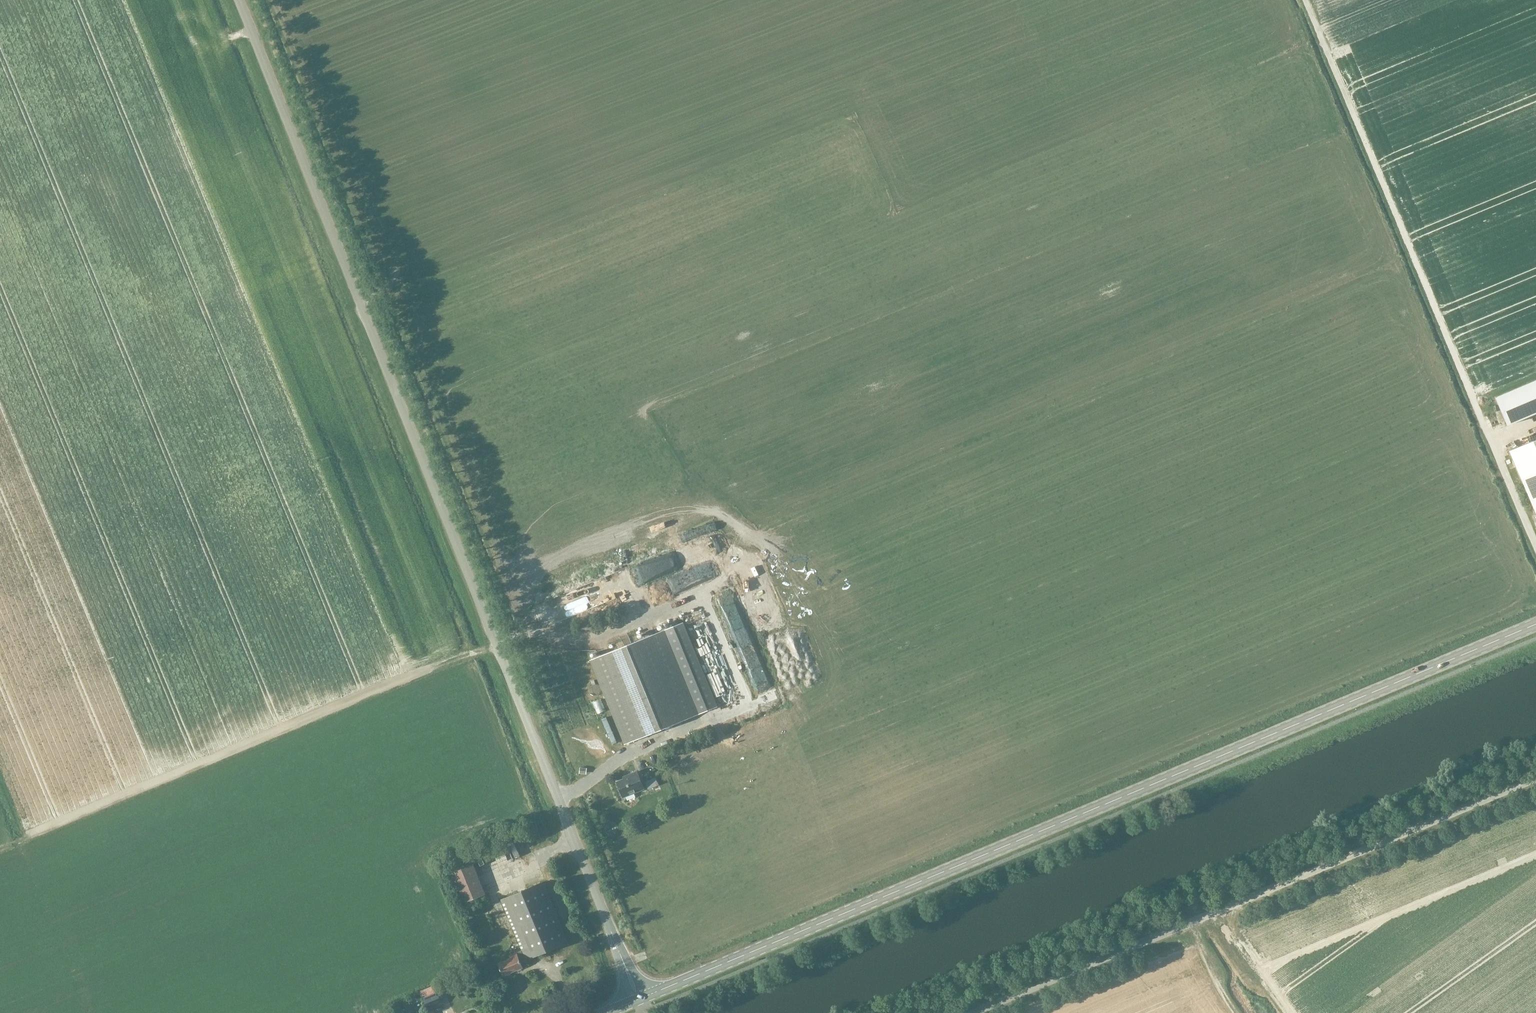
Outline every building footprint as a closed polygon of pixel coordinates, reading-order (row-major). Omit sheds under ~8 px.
[(1495,398),(1507,425),(1535,413),(1535,380),(1495,398)] [(1510,450),(1535,511),(1535,439),(1510,450)] [(665,629),(699,714),(717,707),(682,622),(665,629)] [(592,659),(626,743),(699,714),(665,629),(592,659)] [(740,655),(744,666),(754,662),(750,652),(740,655)] [(752,687),(761,685),(756,663),(748,665),(752,687)] [(618,781),(624,796),(644,788),(638,771),(629,774),(630,776),(618,781)] [(448,866),(463,903),(486,894),(471,856),(448,866)] [(523,966),(521,961),(526,959),(526,960),(569,942),(544,881),(501,899),(522,950),(517,952),(510,955),(510,957),(498,962),(503,975),(523,966)] [(472,929),(481,924),(475,913),(466,918),(472,929)] [(454,986),(451,981),(445,984),(447,989),(454,986)] [(416,993),(428,989),(426,984),(414,989),(416,993)] [(437,991),(422,997),(428,1009),(442,1003),(437,991)] [(405,1005),(408,1012),(415,1012),(416,1012),(411,1003),(405,1005)]
